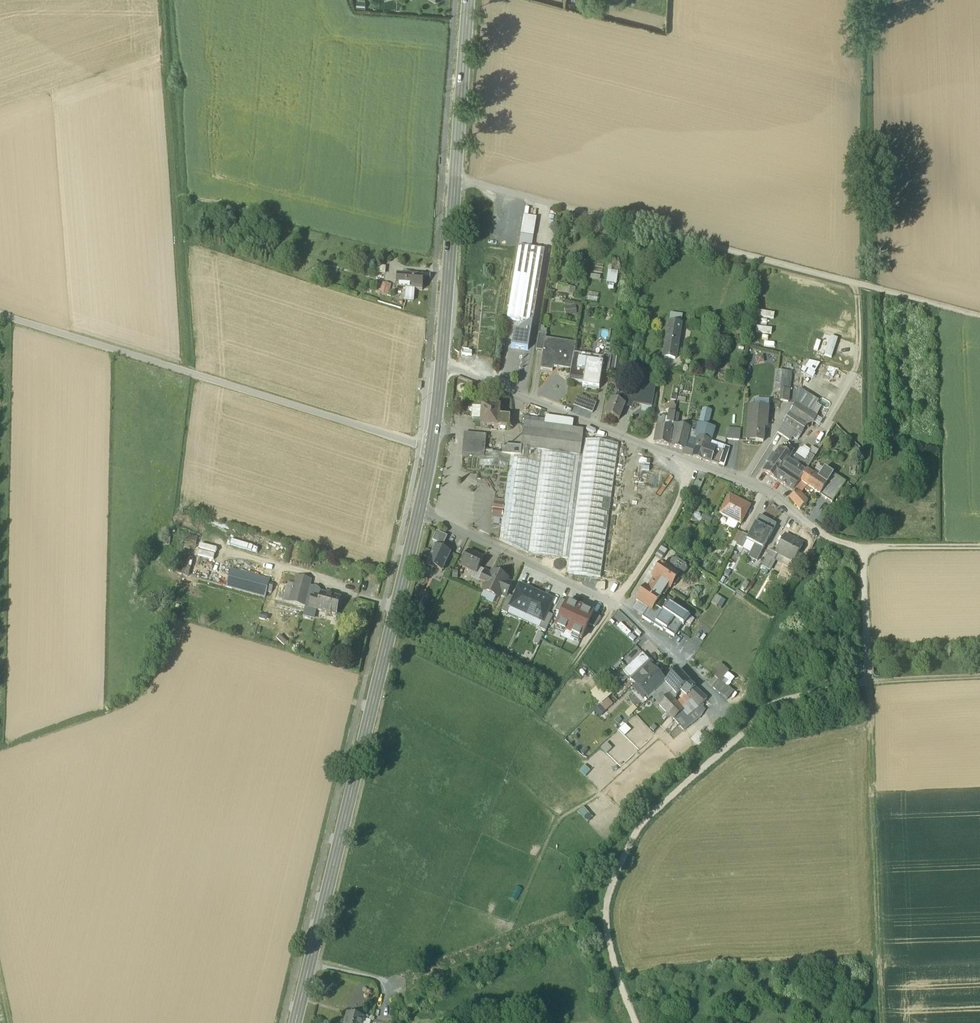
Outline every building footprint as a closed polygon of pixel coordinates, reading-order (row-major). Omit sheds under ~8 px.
[(531,250),(518,248),(507,319),(519,321),(523,327),(529,323),(533,323),(543,259),(530,257),(531,250)] [(402,276),(396,275),(395,289),(422,291),(423,277),(407,276),(402,276)] [(380,292),(387,294),(390,285),(383,283),(380,292)] [(670,320),(681,322),(682,315),(671,314),(670,320)] [(681,322),(670,320),(668,331),(679,333),(681,322)] [(511,348),(528,350),(533,323),(529,323),(523,327),(518,331),(514,330),(511,348)] [(679,333),(668,331),(667,341),(678,343),(679,333)] [(546,336),(539,334),(536,351),(543,352),(544,344),(545,344),(545,339),(546,336)] [(576,344),(545,339),(545,344),(544,344),(543,352),(540,370),(553,372),(553,367),(571,370),(574,354),(576,344)] [(678,343),(667,341),(664,358),(675,359),(678,343)] [(748,359),(762,363),(766,352),(752,348),(748,359)] [(603,359),(574,354),(571,370),(570,381),(588,384),(587,388),(599,390),(602,372),(603,364),(602,364),(603,359)] [(611,357),(603,356),(603,359),(602,364),(603,364),(602,372),(608,373),(611,357)] [(621,359),(611,357),(608,373),(618,375),(621,359)] [(807,360),(802,367),(814,373),(819,364),(807,360)] [(792,372),(784,371),(782,389),(790,390),(792,372)] [(622,385),(609,379),(607,390),(614,392),(619,394),(622,385)] [(621,395),(618,402),(625,405),(631,408),(633,403),(651,406),(653,391),(636,388),(634,398),(628,396),(628,397),(621,395)] [(790,390),(782,389),(780,401),(789,402),(790,390)] [(803,391),(795,404),(809,413),(817,401),(803,391)] [(621,395),(614,392),(611,399),(618,402),(621,395)] [(594,413),(598,403),(578,395),(574,406),(594,413)] [(618,402),(611,399),(605,414),(619,420),(625,405),(618,402)] [(809,413),(795,404),(789,413),(807,425),(813,415),(809,413)] [(499,408),(482,406),(481,426),(498,427),(498,416),(499,408)] [(674,420),(676,406),(668,410),(666,418),(674,420)] [(769,408),(749,406),(746,441),(764,442),(765,422),(768,422),(769,408)] [(702,409),(698,424),(707,427),(711,411),(702,409)] [(807,425),(789,413),(777,432),(789,440),(792,436),(797,439),(807,425)] [(510,417),(498,416),(498,427),(509,428),(510,417)] [(666,418),(665,417),(663,428),(672,430),(674,420),(666,418)] [(545,421),(525,418),(523,428),(543,431),(545,421)] [(698,424),(690,423),(688,428),(689,428),(688,431),(697,432),(698,424)] [(699,438),(709,441),(713,429),(707,427),(698,424),(697,432),(688,431),(686,445),(696,448),(696,446),(697,445),(693,444),(695,439),(696,439),(696,437),(699,438)] [(688,428),(677,425),(675,436),(672,446),(672,447),(684,450),(688,431),(689,428),(688,428)] [(663,428),(657,427),(655,442),(670,446),(671,435),(672,430),(663,428)] [(543,431),(523,428),(521,448),(540,451),(575,456),(582,456),(584,439),(584,437),(543,431)] [(727,440),(741,440),(741,428),(727,428),(727,440)] [(477,438),(466,437),(464,456),(480,458),(483,458),(484,452),(485,438),(477,437),(477,438)] [(709,441),(699,438),(698,440),(697,445),(696,446),(708,448),(708,447),(709,441)] [(619,444),(584,439),(582,456),(568,559),(566,573),(601,578),(619,444)] [(724,446),(709,441),(708,447),(715,449),(722,451),(724,446)] [(696,448),(687,445),(684,454),(693,457),(696,448)] [(794,451),(786,445),(781,451),(782,452),(790,457),(794,451)] [(521,448),(502,446),(502,455),(510,456),(521,457),(521,448)] [(708,448),(696,446),(696,448),(693,457),(711,462),(713,455),(715,449),(708,447),(708,448)] [(718,465),(724,467),(729,448),(724,446),(722,451),(720,458),(718,465)] [(521,457),(510,456),(508,471),(504,501),(502,520),(499,540),(527,553),(540,451),(521,448),(521,457)] [(722,451),(715,449),(713,455),(720,458),(722,451)] [(781,469),(773,464),(782,452),(781,451),(779,450),(767,468),(764,466),(762,468),(765,470),(764,472),(774,479),(781,469)] [(575,456),(540,451),(527,553),(562,558),(575,456)] [(493,452),(484,452),(483,458),(480,458),(479,467),(508,471),(510,456),(502,455),(493,454),(493,452)] [(782,452),(773,464),(781,469),(790,457),(782,452)] [(785,471),(794,477),(800,468),(805,472),(814,458),(808,454),(805,460),(796,455),(785,471)] [(720,458),(713,455),(711,462),(718,465),(720,458)] [(575,456),(562,558),(568,559),(582,456),(575,456)] [(800,468),(794,477),(800,482),(805,472),(800,468)] [(833,473),(824,468),(818,478),(827,484),(828,482),(833,473)] [(794,477),(784,470),(776,481),(793,492),(795,489),(800,482),(794,477)] [(818,478),(806,470),(805,472),(800,482),(804,484),(820,495),(827,484),(818,478)] [(845,481),(833,473),(828,482),(839,489),(845,481)] [(804,484),(800,482),(795,489),(800,494),(804,488),(802,487),(804,484)] [(839,489),(828,482),(827,484),(820,495),(832,502),(839,489)] [(800,494),(795,489),(793,492),(794,493),(789,498),(799,510),(807,502),(800,494)] [(750,507),(730,496),(720,514),(740,525),(750,507)] [(504,501),(494,500),(492,518),(502,520),(504,501)] [(613,503),(606,564),(626,566),(633,505),(613,503)] [(763,525),(756,522),(748,537),(746,541),(747,541),(754,546),(763,550),(776,525),(766,520),(763,525)] [(742,534),(737,531),(732,541),(737,544),(742,534)] [(447,537),(437,532),(432,541),(437,543),(436,546),(442,549),(447,537)] [(748,537),(742,534),(737,544),(736,546),(743,549),(747,541),(746,541),(748,537)] [(803,545),(785,535),(775,554),(793,563),(803,545)] [(197,538),(187,536),(184,548),(190,550),(195,548),(197,538)] [(436,546),(435,546),(426,565),(442,572),(451,553),(442,549),(436,546)] [(763,550),(754,546),(748,557),(757,562),(763,550)] [(663,558),(667,550),(663,547),(658,555),(663,558)] [(774,553),(770,551),(765,560),(769,562),(774,553)] [(484,559),(468,552),(461,566),(473,572),(477,574),(479,568),(484,559)] [(270,580),(182,557),(178,574),(265,597),(266,592),(271,593),(273,585),(269,583),(270,580)] [(673,561),(668,569),(679,575),(681,577),(686,570),(685,567),(676,560),(673,561)] [(660,569),(660,570),(659,572),(658,571),(653,578),(667,587),(670,589),(679,575),(668,569),(666,567),(665,566),(664,565),(663,565),(662,565),(660,565),(660,567),(659,568),(660,569)] [(479,568),(477,574),(473,572),(471,577),(480,581),(484,571),(479,568)] [(491,574),(484,571),(480,581),(487,584),(491,574)] [(507,579),(492,572),(483,592),(499,599),(500,595),(507,581),(507,579)] [(312,581),(296,576),(293,588),(281,585),(277,600),(305,607),(311,587),(311,586),(312,581)] [(667,587),(655,579),(648,589),(660,598),(667,587)] [(513,584),(507,581),(500,595),(506,598),(508,595),(513,584)] [(513,598),(508,607),(509,608),(526,616),(537,592),(519,584),(513,598)] [(315,587),(312,587),(311,586),(311,587),(305,607),(310,609),(312,599),(319,601),(321,594),(321,593),(320,591),(319,589),(317,588),(315,587)] [(648,589),(645,588),(636,601),(648,609),(651,611),(655,606),(660,598),(648,589)] [(554,600),(537,592),(526,616),(541,623),(542,624),(547,614),(554,600)] [(343,600),(321,594),(319,601),(312,599),(310,609),(317,611),(336,616),(339,607),(341,607),(343,600)] [(508,595),(506,598),(501,610),(507,613),(509,608),(508,607),(513,598),(508,595)] [(567,603),(561,600),(556,611),(562,614),(567,603)] [(562,614),(556,629),(581,640),(588,625),(593,615),(567,603),(562,614)] [(648,609),(642,618),(663,632),(664,631),(674,637),(682,625),(684,626),(690,617),(669,604),(664,612),(655,606),(651,611),(648,609)] [(553,617),(547,614),(542,624),(541,623),(539,628),(546,631),(553,617)] [(593,615),(588,625),(594,628),(600,618),(593,615)] [(648,660),(642,655),(623,673),(634,685),(637,683),(642,678),(636,672),(648,660)] [(648,660),(636,672),(642,678),(652,669),(654,667),(648,660)] [(720,682),(728,672),(720,666),(712,675),(720,682)] [(642,678),(637,683),(649,696),(664,682),(652,669),(642,678)] [(666,683),(665,684),(672,691),(676,696),(682,690),(689,683),(678,671),(666,683)] [(629,679),(623,673),(616,679),(622,686),(629,679)] [(664,682),(649,696),(647,697),(646,698),(649,701),(655,695),(655,694),(665,684),(666,683),(664,682)] [(689,683),(682,690),(688,695),(695,689),(689,683)] [(610,695),(601,684),(590,694),(598,704),(610,695)] [(665,684),(655,694),(655,695),(662,702),(668,695),(672,691),(665,684)] [(707,700),(695,689),(688,695),(700,707),(701,707),(702,708),(704,706),(702,704),(707,700)] [(673,701),(668,695),(662,702),(659,705),(674,721),(681,715),(683,712),(673,701)] [(598,704),(604,712),(611,706),(606,699),(598,704)] [(698,708),(687,717),(691,724),(703,714),(698,708)] [(681,715),(674,721),(682,730),(691,724),(687,717),(684,720),(681,715)] [(700,733),(693,741),(700,747),(707,738),(700,733)] [(347,1014),(344,1022),(362,1022),(363,1018),(359,1017),(360,1014),(354,1012),(353,1015),(347,1014)]
